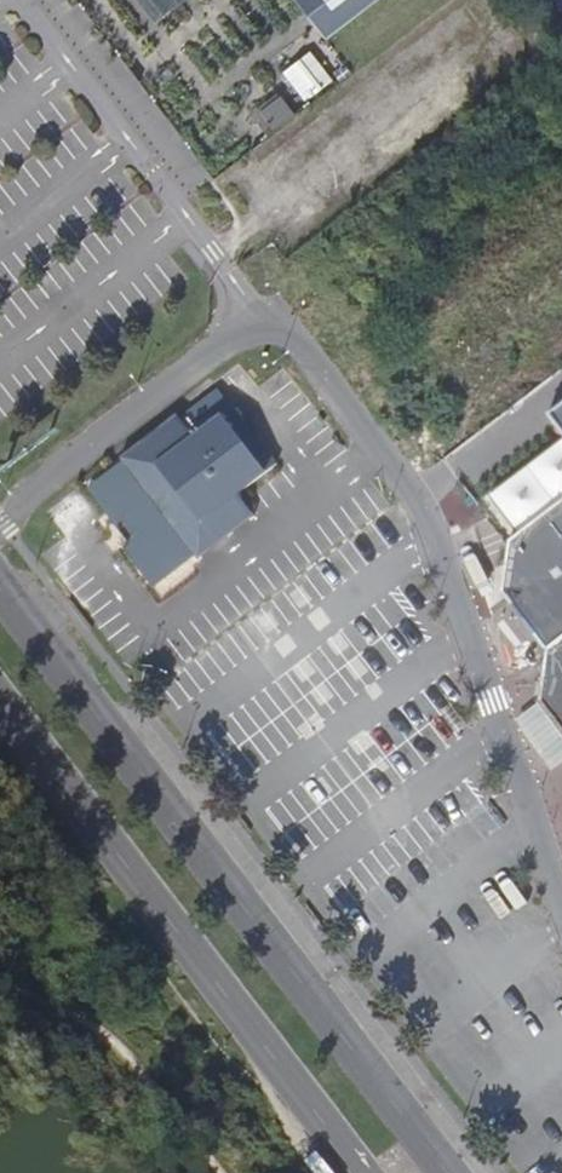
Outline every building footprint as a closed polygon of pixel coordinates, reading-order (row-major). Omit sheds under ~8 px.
[(331,32),(373,0),(306,0),(331,32)] [(308,97),(334,77),(313,49),(286,69),(308,97)] [(176,417),(122,459),(199,558),(253,516),(237,496),(277,465),(233,407),(193,438),(176,417)] [(111,466),(90,481),(109,508),(130,493),(111,466)] [(510,547),(509,561),(521,563),(518,596),(511,601),(527,623),(548,653),(561,642),(561,507),(510,547)] [(505,592),(511,601),(518,596),(521,563),(509,561),(505,592)] [(548,653),(546,655),(544,670),(557,671),(555,702),(548,706),(545,708),(561,732),(561,642),(548,653)] [(544,670),(541,696),(540,701),(545,708),(548,706),(555,702),(557,671),(544,670)]
